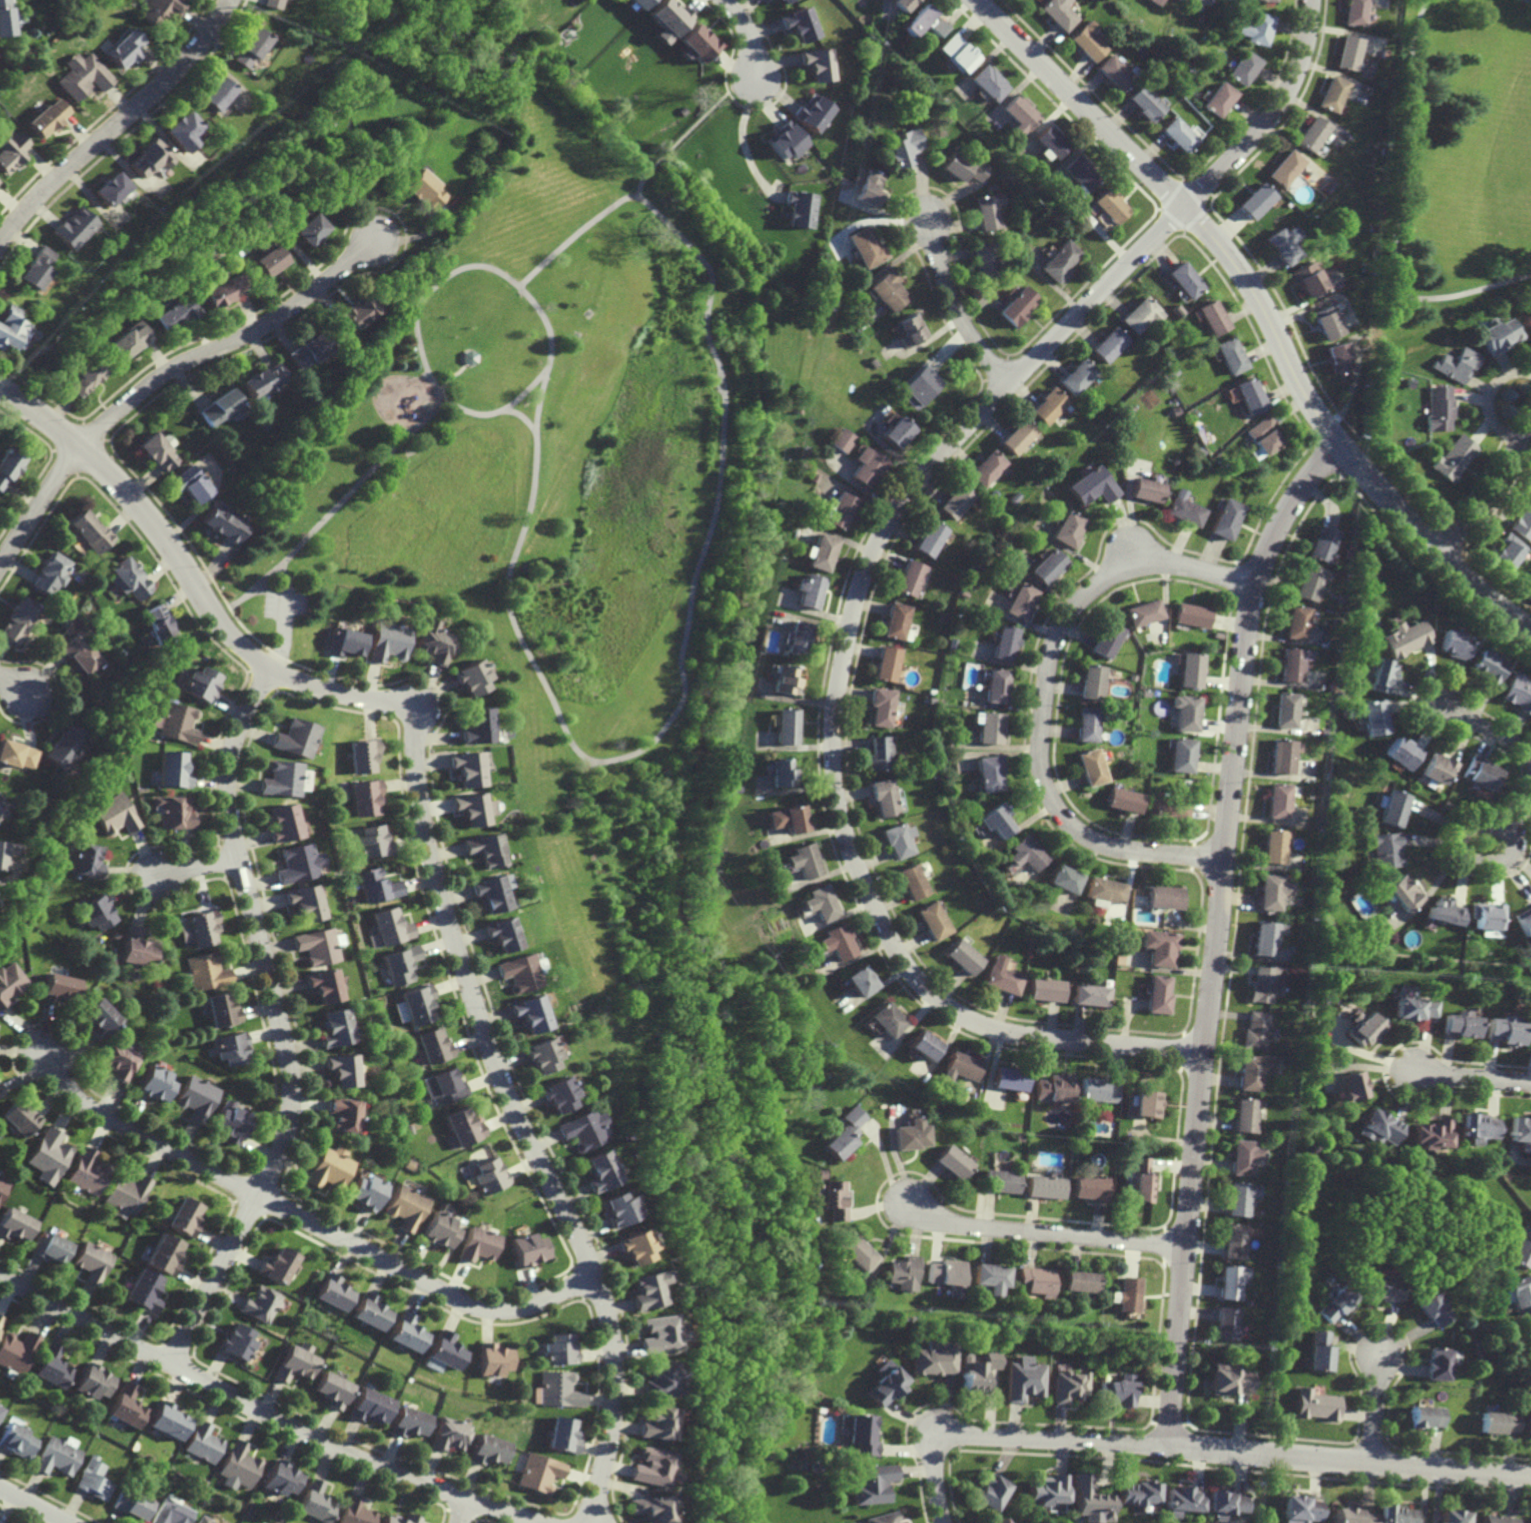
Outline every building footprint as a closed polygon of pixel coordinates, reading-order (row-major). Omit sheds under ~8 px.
[(13,35),(10,0),(0,0),(0,37),(13,35)] [(179,0),(146,0),(137,14),(157,27),(169,9),(177,14),(184,3),(179,0)] [(259,4),(281,10),(284,0),(260,0),(259,4)] [(638,11),(649,0),(627,0),(638,11)] [(643,13),(658,29),(653,34),(662,44),(690,17),(680,7),(676,11),(666,0),(657,0),(643,13)] [(889,3),(902,14),(914,0),(891,0),(889,3)] [(1038,8),(1064,33),(1078,18),(1065,6),(1070,0),(1046,0),(1038,8)] [(1343,25),(1345,0),(1365,0),(1363,27),(1343,25)] [(808,4),(779,15),(784,30),(791,27),(798,45),(820,36),(808,4)] [(922,4),(900,28),(909,37),(921,24),(937,39),(947,27),(922,4)] [(1274,17),(1253,12),(1250,25),(1239,22),(1236,34),(1245,37),(1244,41),(1267,47),(1274,17)] [(1088,18),(1067,39),(1094,66),(1110,50),(1092,32),(1097,27),(1088,18)] [(693,23),(675,41),(699,64),(719,43),(703,27),(700,30),(693,23)] [(129,24),(101,52),(119,69),(146,42),(129,24)] [(252,26),(229,59),(246,70),(269,37),(252,26)] [(951,31),(934,48),(962,76),(979,59),(951,31)] [(1353,72),(1334,68),(1341,36),(1360,40),(1353,72)] [(799,51),(801,67),(809,66),(811,83),(835,80),(831,47),(799,51)] [(1243,49),(1225,76),(1243,88),(1261,61),(1243,49)] [(116,80),(91,51),(82,58),(77,52),(64,63),(69,69),(56,81),(75,103),(94,86),(100,94),(116,80)] [(1112,52),(1098,67),(1123,92),(1137,77),(1112,52)] [(984,64),(968,79),(993,104),(1008,88),(984,64)] [(218,75),(197,98),(213,112),(233,88),(218,75)] [(1333,114),(1316,106),(1330,75),(1347,83),(1333,114)] [(1219,81),(1200,106),(1217,119),(1236,93),(1219,81)] [(1142,83),(1128,98),(1152,123),(1167,108),(1142,83)] [(815,92),(803,106),(800,103),(790,115),(814,135),(835,109),(815,92)] [(1015,93),(1000,108),(1015,124),(1011,128),(1019,136),(1038,117),(1015,93)] [(57,96),(26,123),(41,139),(72,112),(57,96)] [(185,109),(162,131),(183,154),(207,133),(185,109)] [(1173,115),(1160,129),(1185,154),(1199,141),(1173,115)] [(1309,154),(1294,143),(1312,116),(1327,127),(1309,154)] [(787,118),(775,128),(777,130),(765,139),(780,159),(786,155),(789,159),(807,144),(787,118)] [(1046,123),(1031,138),(1053,159),(1068,145),(1046,123)] [(892,170),(914,164),(911,152),(924,149),(917,125),(898,131),(900,138),(894,139),(895,146),(886,149),(892,170)] [(7,136),(5,134),(0,139),(0,147),(1,148),(0,149),(0,170),(5,175),(24,156),(20,152),(30,142),(16,128),(7,136)] [(172,159),(151,138),(125,164),(141,179),(155,165),(162,169),(172,159)] [(954,145),(939,168),(962,183),(967,176),(979,184),(989,168),(954,145)] [(1279,190),(1264,177),(1287,150),(1302,163),(1279,190)] [(1077,153),(1062,168),(1087,193),(1102,177),(1077,153)] [(418,168),(401,189),(431,213),(448,192),(418,168)] [(867,169),(853,199),(874,208),(881,192),(876,190),(882,176),(867,169)] [(115,170),(91,192),(106,209),(130,187),(115,170)] [(1271,195),(1249,218),(1234,203),(1249,188),(1252,191),(1259,183),(1271,195)] [(1324,192),(1319,188),(1322,184),(1327,189),(1324,192)] [(1106,187),(1091,203),(1115,226),(1130,210),(1106,187)] [(787,190),(784,205),(789,206),(786,225),(810,228),(815,194),(787,190)] [(1003,191),(973,197),(980,231),(1001,227),(997,206),(1005,205),(1003,191)] [(74,203),(48,232),(71,252),(97,223),(74,203)] [(1094,217),(1108,230),(1113,224),(1099,211),(1094,217)] [(312,212),(293,232),(309,248),(328,229),(312,212)] [(844,235),(863,269),(887,255),(868,222),(844,235)] [(1297,233),(1288,240),(1298,253),(1282,265),(1261,237),(1277,225),(1281,230),(1289,223),(1297,233)] [(1066,238),(1038,269),(1058,286),(1086,256),(1066,238)] [(973,243),(978,276),(998,274),(994,240),(973,243)] [(252,259),(264,276),(288,260),(275,242),(252,259)] [(55,254),(39,243),(15,278),(36,293),(49,274),(43,270),(55,254)] [(1303,296),(1297,286),(1294,288),(1285,272),(1309,259),(1323,285),(1303,296)] [(1182,261),(1166,274),(1189,301),(1205,288),(1182,261)] [(866,288),(890,315),(908,298),(895,284),(900,279),(889,267),(866,288)] [(199,288),(209,310),(233,298),(232,294),(245,288),(237,271),(199,288)] [(1022,284),(997,313),(1013,328),(1039,299),(1022,284)] [(151,314),(166,336),(198,312),(183,292),(151,314)] [(1119,319),(1136,335),(1151,320),(1157,326),(1168,314),(1146,292),(1119,319)] [(363,293),(332,320),(349,339),(379,313),(363,293)] [(1195,307),(1211,336),(1228,327),(1213,298),(1195,307)] [(1332,315),(1335,314),(1338,319),(1339,324),(1336,325),(1339,331),(1321,339),(1309,312),(1327,304),(1332,315)] [(0,319),(0,322),(3,323),(2,326),(0,325),(0,343),(14,350),(26,325),(14,319),(18,311),(7,305),(0,319)] [(903,348),(926,333),(913,312),(890,326),(903,348)] [(1497,323),(1507,316),(1514,328),(1516,327),(1517,328),(1521,334),(1520,338),(1515,341),(1512,340),(1502,346),(1503,347),(1490,356),(1476,330),(1488,323),(1487,322),(1486,321),(1486,320),(1487,318),(1490,316),(1492,316),(1494,318),(1494,320),(1497,323)] [(103,345),(117,364),(149,340),(135,322),(103,345)] [(1114,327),(1091,351),(1106,366),(1129,342),(1114,327)] [(286,352),(297,370),(333,346),(321,329),(286,352)] [(1228,375),(1246,367),(1231,336),(1213,344),(1228,375)] [(1331,374),(1323,346),(1342,340),(1350,368),(1331,374)] [(1472,369),(1467,366),(1466,369),(1469,371),(1461,384),(1449,377),(1448,378),(1442,374),(1443,374),(1429,366),(1433,359),(1437,362),(1442,353),(1443,352),(1453,358),(1462,345),(1480,356),(1472,369)] [(67,386),(77,398),(106,373),(88,352),(69,369),(77,378),(67,386)] [(1083,356),(1059,381),(1075,397),(1099,372),(1083,356)] [(275,361),(239,382),(250,401),(286,381),(275,361)] [(920,363),(898,387),(918,407),(941,382),(920,363)] [(1232,385),(1247,416),(1265,407),(1250,376),(1232,385)] [(1450,399),(1453,399),(1453,418),(1450,418),(1450,431),(1447,431),(1447,430),(1428,430),(1428,431),(1425,431),(1425,414),(1427,414),(1427,386),(1450,386),(1450,399)] [(1054,387),(1029,411),(1045,426),(1069,403),(1054,387)] [(232,388),(199,410),(210,426),(243,405),(232,388)] [(1268,414),(1245,431),(1264,455),(1281,443),(1272,431),(1278,427),(1268,414)] [(897,415),(878,436),(894,450),(912,430),(897,415)] [(1023,419),(1000,443),(1014,457),(1038,433),(1023,419)] [(830,443),(845,453),(856,437),(842,427),(830,443)] [(165,435),(159,440),(152,432),(136,447),(152,463),(156,462),(164,470),(177,457),(168,447),(173,443),(165,435)] [(1457,473),(1457,474),(1450,484),(1448,482),(1448,481),(1433,469),(1432,470),(1429,467),(1437,456),(1437,455),(1440,457),(1459,433),(1477,447),(1457,473)] [(850,477),(873,493),(893,462),(864,443),(853,458),(859,462),(850,477)] [(21,459),(2,447),(0,450),(0,490),(21,459)] [(991,448),(966,474),(982,490),(1008,464),(991,448)] [(192,463),(213,490),(195,505),(182,489),(178,492),(169,481),(192,463)] [(1065,487),(1079,506),(1097,493),(1104,503),(1118,493),(1097,464),(1065,487)] [(1134,476),(1130,496),(1159,503),(1164,483),(1134,476)] [(937,507),(954,521),(975,495),(959,482),(937,507)] [(1163,512),(1194,528),(1203,509),(1181,499),(1184,492),(1175,488),(1163,512)] [(839,490),(823,521),(843,531),(859,500),(839,490)] [(216,496),(199,523),(235,545),(247,527),(225,513),(230,505),(216,496)] [(1223,497),(1208,532),(1227,541),(1243,506),(1223,497)] [(1529,501),(1530,498),(1530,540),(1530,541),(1510,528),(1518,515),(1520,516),(1530,501),(1529,501)] [(84,505),(65,523),(96,555),(115,538),(84,505)] [(1065,509),(1049,538),(1072,551),(1080,538),(1076,535),(1085,520),(1065,509)] [(913,546),(931,558),(949,530),(931,518),(913,546)] [(1324,564),(1304,556),(1307,548),(1308,548),(1317,525),(1336,531),(1324,564)] [(1511,571),(1503,565),(1500,568),(1488,558),(1508,532),(1527,547),(1523,553),(1524,554),(1511,571)] [(816,533),(805,565),(828,573),(839,541),(816,533)] [(1052,547),(1067,563),(1043,587),(1027,571),(1052,547)] [(52,551),(30,585),(51,598),(72,564),(52,551)] [(125,555),(109,570),(113,575),(108,579),(125,596),(129,593),(137,602),(154,586),(125,555)] [(907,558),(894,589),(915,598),(928,567),(907,558)] [(1311,602),(1291,596),(1301,564),(1321,570),(1311,602)] [(805,573),(803,581),(795,578),(792,590),(801,592),(797,604),(816,609),(825,579),(805,573)] [(1018,582),(1002,612),(1020,622),(1037,592),(1018,582)] [(1344,603),(1337,603),(1339,592),(1345,593),(1344,603)] [(0,628),(0,635),(18,646),(42,609),(21,596),(0,628)] [(1123,608),(1129,627),(1160,617),(1154,598),(1123,608)] [(891,601),(883,635),(903,640),(911,606),(891,601)] [(1175,602),(1171,621),(1206,628),(1209,608),(1175,602)] [(149,631),(158,647),(177,636),(159,603),(143,611),(153,629),(149,631)] [(1302,641),(1282,638),(1288,605),(1308,609),(1302,641)] [(424,618),(412,651),(429,657),(427,662),(441,667),(453,636),(435,630),(438,623),(424,618)] [(791,619),(784,652),(804,656),(812,624),(791,619)] [(375,620),(366,662),(382,665),(384,655),(391,656),(392,660),(401,662),(409,627),(375,620)] [(1088,650),(1105,660),(1122,630),(1104,620),(1088,650)] [(1431,641),(1418,648),(1417,647),(1401,655),(1402,656),(1391,661),(1390,660),(1391,659),(1382,641),(1381,641),(1379,638),(1392,631),(1390,626),(1399,622),(1403,629),(1420,620),(1431,641)] [(999,625),(992,658),(1014,662),(1020,629),(999,625)] [(330,626),(323,653),(339,657),(340,653),(358,658),(363,634),(330,626)] [(58,647),(86,678),(106,661),(78,629),(58,647)] [(1467,662),(1446,657),(1447,653),(1439,651),(1444,630),(1461,634),(1461,635),(1473,638),(1467,662)] [(880,645),(874,680),(894,683),(900,648),(880,645)] [(1307,661),(1301,661),(1299,684),(1278,682),(1281,648),(1299,650),(1299,651),(1308,652),(1307,661)] [(1498,687),(1485,680),(1486,678),(1471,670),(1481,651),(1509,665),(1498,687)] [(1202,654),(1199,688),(1177,687),(1180,652),(1202,654)] [(451,671),(465,699),(486,689),(482,681),(488,678),(478,658),(451,671)] [(1394,684),(1388,682),(1385,695),(1368,690),(1369,686),(1368,686),(1369,683),(1364,682),(1365,678),(1370,679),(1375,660),(1387,662),(1386,666),(1394,668),(1392,676),(1395,677),(1394,684)] [(1082,664),(1077,697),(1098,701),(1103,668),(1082,664)] [(777,665),(772,691),(799,697),(802,679),(794,677),(796,668),(777,665)] [(201,666),(197,673),(191,670),(181,690),(207,704),(221,677),(201,666)] [(984,701),(1005,704),(1009,670),(989,668),(984,701)] [(1524,680),(1530,684),(1530,718),(1517,711),(1519,707),(1512,704),(1512,705),(1502,701),(1513,677),(1513,676),(1515,672),(1525,677),(1524,680)] [(873,687),(870,707),(874,707),(871,725),(890,727),(896,690),(873,687)] [(1293,730),(1272,728),(1275,693),(1296,695),(1293,730)] [(1171,696),(1170,708),(1175,708),(1173,731),(1195,733),(1198,698),(1171,696)] [(166,700),(162,715),(154,713),(151,725),(159,728),(158,733),(195,743),(198,731),(191,729),(193,719),(197,721),(200,710),(166,700)] [(1364,739),(1357,705),(1381,701),(1387,733),(1384,734),(1384,735),(1364,739)] [(1077,704),(1075,740),(1095,741),(1096,719),(1102,719),(1102,705),(1077,704)] [(463,709),(464,729),(459,729),(460,744),(490,743),(488,708),(463,709)] [(775,708),(775,744),(796,745),(796,708),(775,708)] [(980,712),(978,743),(1002,745),(1004,714),(980,712)] [(289,716),(283,735),(274,731),(269,745),(308,759),(320,727),(289,716)] [(68,723),(43,755),(61,769),(85,736),(68,723)] [(869,736),(870,753),(866,754),(867,771),(896,769),(893,734),(869,736)] [(1171,736),(1168,772),(1192,774),(1195,738),(1171,736)] [(31,772),(38,749),(0,738),(0,763),(31,772)] [(346,741),(350,775),(372,773),(370,755),(378,754),(376,738),(346,741)] [(1401,744),(1404,740),(1422,753),(1408,773),(1397,766),(1396,768),(1381,758),(1394,739),(1401,744)] [(1290,777),(1267,774),(1270,740),(1293,742),(1290,777)] [(1106,781),(1094,747),(1075,754),(1086,787),(1106,781)] [(447,753),(449,770),(455,769),(458,790),(483,786),(479,749),(447,753)] [(160,750),(157,785),(190,788),(191,773),(185,773),(186,752),(160,750)] [(974,758),(980,793),(1003,790),(1001,773),(1005,772),(1002,753),(974,758)] [(1445,760),(1445,758),(1459,765),(1452,778),(1450,777),(1449,779),(1448,779),(1443,788),(1435,784),(1434,785),(1420,778),(1433,754),(1445,760)] [(1502,783),(1498,781),(1492,794),(1468,782),(1469,781),(1462,778),(1472,756),(1507,773),(1502,783)] [(770,760),(772,786),(799,784),(797,767),(790,768),(790,758),(770,760)] [(272,760),(266,762),(266,766),(267,769),(270,770),(269,777),(258,776),(257,793),(298,797),(301,762),(272,760)] [(868,782),(873,801),(876,800),(881,818),(902,813),(893,776),(868,782)] [(348,782),(353,816),(377,813),(375,796),(381,795),(379,778),(348,782)] [(1285,817),(1264,815),(1265,808),(1266,808),(1269,784),(1288,786),(1285,817)] [(1109,786),(1104,806),(1139,814),(1144,794),(1109,786)] [(90,808),(108,838),(117,833),(115,829),(123,824),(128,832),(141,824),(120,790),(90,808)] [(452,798),(455,813),(462,812),(465,828),(489,824),(487,814),(496,813),(493,798),(484,800),(483,792),(452,798)] [(1399,826),(1384,820),(1382,825),(1378,824),(1379,819),(1377,818),(1380,810),(1382,811),(1389,792),(1407,798),(1404,805),(1406,806),(1399,826)] [(1153,794),(1151,816),(1188,819),(1189,797),(1153,794)] [(152,796),(152,807),(160,806),(161,829),(194,828),(194,813),(188,813),(188,796),(152,796)] [(976,818),(985,832),(991,828),(998,839),(1011,830),(1002,816),(1008,812),(1001,801),(976,818)] [(266,808),(271,829),(267,830),(270,844),(300,837),(292,802),(266,808)] [(765,812),(769,829),(784,825),(787,836),(808,831),(802,803),(765,812)] [(880,831),(886,847),(889,845),(896,861),(915,853),(909,837),(916,835),(911,823),(906,826),(904,821),(880,831)] [(358,827),(360,836),(354,837),(359,858),(388,851),(381,822),(358,827)] [(1281,862),(1260,860),(1263,826),(1284,828),(1281,862)] [(1400,845),(1398,845),(1398,853),(1400,853),(1401,864),(1372,866),(1371,856),(1373,856),(1373,843),(1366,844),(1365,832),(1399,830),(1400,845)] [(499,832),(463,841),(466,855),(477,852),(482,871),(506,865),(499,832)] [(1025,833),(1009,847),(1013,851),(1005,858),(1013,867),(1021,859),(1033,871),(1048,857),(1025,833)] [(789,848),(791,854),(784,856),(788,869),(798,866),(803,881),(823,874),(812,840),(789,848)] [(4,870),(6,854),(17,855),(18,843),(0,841),(0,870),(4,870)] [(79,841),(71,872),(102,880),(106,865),(99,863),(103,847),(79,841)] [(277,850),(282,868),(273,870),(277,886),(317,876),(315,869),(323,867),(319,853),(310,855),(307,843),(277,850)] [(897,871),(910,900),(928,892),(915,863),(897,871)] [(355,871),(364,904),(401,894),(397,880),(384,884),(379,865),(355,871)] [(1054,865),(1046,883),(1071,895),(1080,877),(1054,865)] [(469,882),(474,898),(479,896),(485,915),(511,907),(500,872),(469,882)] [(1288,893),(1278,892),(1277,909),(1256,907),(1259,872),(1280,874),(1279,880),(1289,881),(1288,893)] [(1412,886),(1415,884),(1424,896),(1404,911),(1384,884),(1401,872),(1412,886)] [(1089,877),(1085,897),(1119,905),(1124,885),(1089,877)] [(806,891),(809,897),(801,901),(806,912),(815,908),(821,922),(839,914),(825,882),(806,891)] [(283,892),(286,905),(292,904),(297,923),(320,917),(313,884),(283,892)] [(1146,884),(1144,905),(1179,909),(1181,887),(1146,884)] [(77,906),(88,927),(95,924),(98,930),(116,921),(102,893),(77,906)] [(1449,907),(1451,908),(1451,905),(1459,907),(1458,909),(1461,910),(1458,924),(1442,920),(1442,923),(1433,920),(1433,917),(1426,915),(1429,904),(1434,905),(1436,895),(1444,897),(1445,894),(1451,896),(1449,907)] [(914,911),(933,941),(952,930),(934,899),(914,911)] [(1502,927),(1491,927),(1491,929),(1488,929),(1483,929),(1483,928),(1482,928),(1482,926),(1474,926),(1474,917),(1471,917),(1471,901),(1504,902),(1502,927)] [(368,912),(375,932),(367,935),(372,949),(413,935),(408,922),(400,924),(394,903),(368,912)] [(1512,913),(1530,904),(1530,931),(1523,935),(1512,913)] [(185,915),(192,950),(214,945),(212,933),(218,932),(213,909),(185,915)] [(484,925),(489,941),(494,939),(499,956),(522,948),(511,916),(484,925)] [(1281,933),(1274,932),(1272,955),(1251,953),(1254,919),(1275,921),(1275,923),(1282,923),(1281,933)] [(824,932),(826,937),(816,941),(821,953),(831,949),(837,963),(857,955),(845,923),(824,932)] [(129,925),(121,961),(153,968),(159,943),(141,939),(143,928),(129,925)] [(289,936),(292,949),(302,949),(307,967),(337,960),(329,926),(289,936)] [(1142,930),(1140,948),(1149,949),(1147,965),(1171,968),(1174,933),(1142,930)] [(958,938),(944,955),(970,977),(985,960),(958,938)] [(380,956),(390,988),(416,979),(411,962),(420,959),(415,944),(380,956)] [(183,957),(191,991),(231,983),(227,968),(218,970),(214,950),(183,957)] [(496,964),(500,978),(510,975),(512,984),(509,986),(512,996),(545,986),(534,952),(496,964)] [(993,953),(982,984),(1016,995),(1022,977),(1011,973),(1015,960),(993,953)] [(0,969),(0,1010),(31,985),(12,960),(0,969)] [(844,976),(858,998),(877,986),(863,964),(844,976)] [(1279,995),(1271,994),(1270,1002),(1249,1000),(1250,983),(1252,983),(1253,964),(1282,966),(1279,995)] [(301,976),(305,987),(311,985),(317,1005),(340,998),(331,967),(301,976)] [(47,972),(79,980),(74,1001),(57,997),(55,1004),(41,1000),(47,972)] [(1149,975),(1146,1012),(1170,1014),(1171,993),(1168,993),(1170,977),(1149,975)] [(1030,977),(1028,998),(1062,1002),(1064,981),(1030,977)] [(1075,983),(1073,1004),(1108,1006),(1109,986),(1075,983)] [(400,993),(411,1027),(433,1020),(427,1000),(434,998),(429,984),(400,993)] [(203,996),(211,1030),(241,1023),(238,1007),(231,1008),(227,991),(203,996)] [(1433,1016),(1418,1015),(1418,1018),(1410,1017),(1410,1018),(1398,1017),(1399,1015),(1390,1015),(1392,994),(1420,997),(1420,998),(1434,999),(1433,1016)] [(539,995),(510,1005),(514,1018),(520,1015),(527,1035),(550,1027),(539,995)] [(97,998),(81,1013),(93,1025),(88,1030),(98,1040),(118,1021),(97,998)] [(885,999),(868,1017),(891,1039),(908,1022),(885,999)] [(407,1021),(402,1002),(395,1003),(399,1022),(407,1021)] [(319,1013),(323,1033),(317,1034),(321,1049),(352,1042),(344,1007),(319,1013)] [(1455,1013),(1455,1009),(1465,1009),(1465,1015),(1476,1016),(1475,1036),(1453,1034),(1454,1032),(1441,1031),(1442,1012),(1455,1013)] [(1275,1040),(1266,1040),(1265,1048),(1243,1047),(1244,1028),(1247,1029),(1248,1010),(1268,1011),(1267,1027),(1275,1028),(1275,1040)] [(1373,1017),(1375,1015),(1385,1023),(1377,1033),(1376,1031),(1365,1044),(1361,1041),(1358,1045),(1344,1034),(1346,1032),(1343,1030),(1346,1026),(1348,1028),(1358,1016),(1359,1017),(1365,1010),(1373,1017)] [(1521,1021),(1522,1021),(1521,1043),(1513,1043),(1513,1044),(1505,1043),(1505,1042),(1498,1041),(1499,1038),(1484,1037),(1486,1016),(1500,1017),(1500,1014),(1522,1016),(1521,1021)] [(415,1035),(426,1064),(452,1053),(440,1024),(415,1035)] [(919,1030),(907,1047),(929,1062),(941,1046),(919,1030)] [(211,1039),(215,1060),(224,1058),(225,1066),(246,1062),(242,1045),(245,1045),(242,1032),(211,1039)] [(554,1036),(563,1056),(555,1060),(558,1067),(536,1076),(524,1048),(554,1036)] [(122,1085),(138,1055),(109,1040),(97,1064),(112,1071),(108,1078),(122,1085)] [(951,1049),(938,1076),(949,1081),(952,1072),(973,1081),(982,1062),(951,1049)] [(322,1055),(323,1071),(329,1070),(331,1087),(354,1085),(351,1052),(322,1055)] [(1258,1091),(1240,1090),(1242,1054),(1261,1055),(1258,1091)] [(148,1062),(137,1088),(142,1090),(140,1094),(164,1105),(174,1084),(168,1081),(172,1073),(148,1062)] [(784,1077),(778,1070),(784,1065),(790,1072),(784,1077)] [(995,1065),(992,1086),(1025,1091),(1028,1070),(995,1065)] [(420,1079),(428,1098),(438,1093),(444,1105),(466,1095),(460,1080),(456,1080),(450,1066),(420,1079)] [(1341,1101),(1339,1091),(1341,1090),(1337,1074),(1357,1069),(1363,1095),(1346,1099),(1346,1100),(1341,1101)] [(1036,1079),(1035,1098),(1076,1100),(1077,1074),(1049,1073),(1049,1080),(1036,1079)] [(542,1088),(554,1115),(575,1106),(572,1099),(580,1095),(571,1074),(542,1088)] [(188,1075),(174,1103),(177,1106),(180,1108),(183,1107),(185,1106),(193,1110),(189,1119),(200,1124),(218,1090),(188,1075)] [(1083,1076),(1081,1100),(1118,1103),(1120,1079),(1083,1076)] [(1135,1088),(1133,1116),(1159,1118),(1161,1090),(1135,1088)] [(324,1095),(360,1100),(355,1132),(328,1129),(330,1114),(322,1113),(324,1095)] [(0,1115),(24,1137),(41,1118),(18,1096),(0,1115)] [(224,1098),(210,1127),(225,1135),(223,1139),(235,1145),(250,1115),(233,1107),(235,1103),(224,1098)] [(1255,1133),(1235,1131),(1238,1098),(1258,1100),(1255,1133)] [(474,1101),(443,1115),(457,1148),(488,1135),(474,1101)] [(837,1161),(822,1145),(847,1122),(841,1117),(854,1104),(867,1118),(856,1129),(859,1132),(852,1139),(856,1143),(837,1161)] [(1374,1111),(1375,1110),(1382,1114),(1382,1115),(1387,1118),(1388,1117),(1401,1124),(1389,1145),(1377,1138),(1375,1143),(1367,1139),(1366,1140),(1354,1133),(1358,1127),(1357,1126),(1367,1107),(1374,1111)] [(555,1126),(561,1140),(572,1135),(581,1153),(607,1142),(600,1127),(608,1124),(603,1112),(596,1115),(593,1109),(555,1126)] [(1473,1114),(1473,1113),(1486,1113),(1485,1119),(1497,1119),(1497,1138),(1482,1137),(1482,1142),(1480,1142),(1480,1144),(1469,1144),(1469,1135),(1462,1135),(1462,1112),(1472,1113),(1472,1114),(1473,1114)] [(894,1127),(895,1149),(929,1148),(928,1124),(921,1125),(921,1115),(909,1116),(909,1126),(894,1127)] [(1521,1118),(1530,1119),(1530,1152),(1519,1151),(1520,1141),(1509,1140),(1511,1116),(1521,1117),(1521,1118)] [(1449,1147),(1431,1147),(1431,1150),(1428,1150),(1428,1151),(1424,1151),(1424,1149),(1420,1149),(1420,1144),(1413,1144),(1413,1123),(1426,1123),(1426,1125),(1435,1125),(1435,1118),(1450,1119),(1449,1147)] [(47,1126),(26,1162),(41,1171),(36,1178),(52,1187),(73,1149),(59,1141),(63,1135),(47,1126)] [(1263,1160),(1252,1160),(1251,1177),(1232,1175),(1234,1140),(1254,1141),(1253,1147),(1264,1148),(1263,1160)] [(949,1143),(935,1160),(961,1181),(975,1165),(949,1143)] [(84,1145),(67,1181),(99,1197),(116,1160),(84,1145)] [(318,1146),(297,1185),(317,1195),(322,1185),(336,1193),(352,1163),(343,1158),(345,1155),(332,1147),(330,1152),(318,1146)] [(582,1159),(591,1177),(586,1179),(593,1193),(621,1180),(605,1148),(582,1159)] [(1134,1155),(1132,1172),(1136,1172),(1133,1200),(1152,1202),(1155,1174),(1148,1173),(1150,1157),(1134,1155)] [(493,1156),(473,1165),(476,1173),(471,1177),(481,1197),(510,1183),(502,1166),(498,1166),(493,1156)] [(983,1167),(982,1189),(1017,1191),(1018,1169),(983,1167)] [(818,1179),(818,1171),(826,1170),(826,1179),(818,1179)] [(1070,1196),(1107,1199),(1110,1175),(1073,1171),(1070,1196)] [(106,1200),(119,1206),(115,1214),(126,1218),(128,1213),(137,1217),(154,1179),(138,1172),(133,1182),(118,1175),(106,1200)] [(354,1178),(344,1198),(372,1211),(385,1185),(364,1174),(360,1181),(354,1178)] [(1027,1174),(1025,1196),(1061,1199),(1063,1177),(1027,1174)] [(10,1182),(0,1177),(0,1202),(10,1182)] [(844,1207),(847,1207),(847,1222),(830,1222),(830,1208),(823,1208),(823,1190),(827,1190),(827,1181),(846,1181),(846,1206),(844,1206),(844,1207)] [(1258,1199),(1249,1199),(1247,1218),(1228,1216),(1231,1181),(1251,1183),(1259,1184),(1258,1199)] [(395,1182),(379,1213),(389,1218),(393,1215),(398,1218),(393,1227),(409,1235),(428,1198),(395,1182)] [(625,1198),(621,1191),(601,1201),(614,1228),(640,1217),(630,1196),(625,1198)] [(181,1196),(167,1224),(194,1237),(201,1225),(195,1222),(203,1206),(181,1196)] [(0,1220),(0,1235),(7,1239),(9,1235),(26,1243),(37,1220),(7,1205),(0,1220)] [(429,1209),(415,1236),(444,1251),(455,1230),(447,1226),(449,1220),(429,1209)] [(613,1239),(620,1256),(625,1254),(630,1266),(650,1258),(646,1250),(661,1243),(652,1223),(613,1239)] [(1243,1260),(1224,1259),(1226,1224),(1246,1225),(1243,1260)] [(467,1226),(454,1259),(471,1265),(475,1254),(489,1260),(497,1237),(467,1226)] [(1522,1226),(1530,1230),(1530,1248),(1530,1254),(1523,1269),(1506,1261),(1522,1226)] [(72,1245),(42,1230),(31,1251),(62,1266),(72,1245)] [(161,1231),(145,1264),(173,1278),(179,1264),(175,1262),(184,1242),(161,1231)] [(508,1239),(517,1269),(548,1259),(540,1236),(531,1239),(529,1232),(508,1239)] [(864,1274),(848,1259),(842,1264),(834,1257),(840,1250),(835,1246),(849,1232),(878,1258),(864,1274)] [(99,1287),(115,1255),(84,1240),(72,1264),(89,1272),(85,1280),(99,1287)] [(299,1257),(276,1246),(267,1264),(260,1261),(254,1274),(283,1288),(299,1257)] [(917,1292),(897,1291),(898,1283),(888,1282),(889,1262),(894,1263),(894,1262),(904,1262),(904,1256),(920,1257),(917,1292)] [(960,1300),(946,1299),(947,1287),(936,1286),(936,1285),(925,1284),(924,1283),(926,1263),(939,1265),(939,1260),(963,1263),(960,1300)] [(1006,1288),(999,1288),(998,1298),(985,1297),(986,1287),(971,1286),(973,1265),(1008,1268),(1006,1288)] [(1239,1303),(1219,1301),(1223,1266),(1242,1268),(1239,1303)] [(140,1268),(123,1301),(155,1317),(163,1301),(154,1296),(162,1279),(140,1268)] [(1051,1296),(1023,1294),(1023,1285),(1016,1284),(1016,1280),(1018,1268),(1053,1271),(1051,1296)] [(630,1278),(634,1294),(629,1295),(633,1310),(662,1302),(657,1283),(667,1281),(664,1269),(630,1278)] [(326,1271),(313,1299),(344,1314),(354,1292),(338,1284),(341,1278),(326,1271)] [(1095,1295),(1062,1292),(1064,1272),(1097,1275),(1095,1295)] [(1527,1275),(1530,1286),(1530,1298),(1530,1312),(1517,1317),(1508,1295),(1510,1294),(1506,1284),(1527,1275)] [(1392,1279),(1400,1279),(1401,1300),(1387,1300),(1387,1303),(1379,1303),(1379,1304),(1373,1304),(1373,1303),(1371,1303),(1371,1302),(1364,1302),(1364,1279),(1387,1278),(1387,1276),(1392,1276),(1392,1279)] [(1136,1314),(1116,1312),(1117,1304),(1115,1304),(1116,1293),(1118,1293),(1120,1278),(1140,1280),(1136,1314)] [(1355,1299),(1338,1317),(1336,1315),(1326,1325),(1313,1313),(1323,1303),(1319,1299),(1326,1292),(1330,1295),(1340,1285),(1355,1299)] [(267,1326),(280,1296),(256,1286),(250,1299),(241,1295),(233,1311),(267,1326)] [(1436,1299),(1440,1296),(1446,1303),(1442,1307),(1451,1316),(1437,1328),(1428,1318),(1426,1321),(1410,1303),(1427,1288),(1436,1299)] [(363,1291),(350,1317),(381,1333),(392,1311),(375,1303),(377,1298),(363,1291)] [(823,1314),(818,1310),(823,1303),(828,1308),(823,1314)] [(1235,1342),(1216,1341),(1219,1309),(1238,1310),(1235,1342)] [(414,1317),(400,1310),(385,1340),(417,1356),(428,1334),(410,1324),(414,1317)] [(678,1350),(640,1354),(638,1338),(650,1337),(649,1332),(645,1333),(644,1328),(640,1328),(639,1318),(674,1314),(675,1332),(685,1331),(686,1339),(677,1340),(678,1350)] [(246,1361),(255,1342),(249,1339),(252,1332),(232,1322),(219,1348),(246,1361)] [(455,1335),(441,1328),(427,1357),(457,1371),(466,1351),(450,1344),(455,1335)] [(0,1340),(0,1365),(22,1376),(40,1337),(28,1331),(22,1343),(14,1339),(16,1335),(5,1330),(0,1340)] [(543,1344),(544,1364),(575,1362),(575,1342),(570,1342),(570,1333),(549,1334),(550,1344),(543,1344)] [(1325,1349),(1329,1350),(1326,1375),(1303,1373),(1306,1348),(1308,1348),(1309,1333),(1326,1334),(1325,1349)] [(49,1340),(31,1375),(61,1390),(73,1367),(58,1359),(64,1347),(49,1340)] [(319,1359),(309,1354),(313,1346),(301,1341),(299,1347),(288,1342),(272,1378),(286,1384),(292,1372),(309,1380),(319,1359)] [(480,1341),(479,1376),(502,1376),(502,1371),(510,1371),(511,1348),(494,1348),(494,1341),(480,1341)] [(953,1375),(939,1374),(939,1378),(929,1377),(929,1376),(922,1375),(922,1376),(912,1376),(914,1350),(924,1351),(924,1342),(955,1343),(953,1375)] [(1452,1358),(1453,1359),(1452,1367),(1451,1367),(1450,1383),(1428,1381),(1429,1374),(1427,1374),(1428,1365),(1429,1364),(1429,1361),(1429,1349),(1452,1351),(1452,1358)] [(999,1371),(982,1370),(984,1354),(999,1354),(999,1371)] [(678,1395),(640,1395),(640,1381),(646,1381),(646,1376),(641,1376),(641,1360),(678,1360),(678,1395)] [(114,1377),(86,1364),(74,1390),(93,1399),(96,1394),(104,1398),(114,1377)] [(981,1373),(984,1373),(984,1397),(958,1396),(958,1372),(967,1373),(967,1364),(982,1364),(981,1373)] [(1042,1398),(1032,1398),(1032,1395),(1029,1395),(1029,1396),(1022,1396),(1022,1404),(1005,1404),(1007,1364),(1044,1366),(1042,1398)] [(1249,1395),(1233,1393),(1233,1398),(1226,1397),(1226,1399),(1211,1397),(1210,1394),(1213,1365),(1230,1367),(1229,1371),(1235,1372),(1235,1373),(1251,1374),(1249,1395)] [(907,1382),(902,1388),(905,1391),(898,1397),(897,1396),(891,1402),(889,1400),(879,1410),(865,1396),(875,1386),(873,1384),(882,1376),(883,1378),(893,1368),(907,1382)] [(340,1413),(352,1385),(322,1370),(312,1391),(329,1399),(326,1405),(340,1413)] [(539,1371),(539,1405),(583,1406),(583,1390),(570,1390),(570,1381),(574,1381),(574,1371),(539,1371)] [(1068,1375),(1067,1376),(1077,1377),(1077,1373),(1088,1373),(1087,1397),(1081,1398),(1081,1403),(1072,1402),(1072,1399),(1067,1399),(1067,1406),(1052,1405),(1054,1374),(1059,1375),(1059,1373),(1062,1371),(1063,1371),(1066,1371),(1067,1373),(1068,1375)] [(1133,1384),(1134,1395),(1130,1395),(1130,1410),(1113,1410),(1113,1408),(1105,1408),(1105,1404),(1099,1404),(1097,1402),(1099,1383),(1106,1383),(1106,1385),(1112,1385),(1113,1384),(1114,1383),(1116,1382),(1119,1383),(1120,1383),(1120,1375),(1133,1375),(1133,1384)] [(135,1431),(147,1408),(131,1400),(137,1387),(124,1380),(105,1416),(135,1431)] [(392,1400),(360,1387),(349,1417),(362,1422),(364,1417),(383,1425),(392,1400)] [(1309,1391),(1308,1397),(1339,1398),(1337,1424),(1323,1423),(1323,1420),(1305,1418),(1304,1421),(1292,1420),(1294,1400),(1295,1390),(1309,1391)] [(179,1442),(189,1419),(172,1411),(175,1405),(157,1396),(144,1425),(179,1442)] [(674,1441),(637,1437),(641,1402),(678,1406),(674,1441)] [(430,1415),(400,1405),(389,1433),(404,1438),(406,1432),(423,1437),(430,1415)] [(1409,1426),(1409,1410),(1445,1410),(1445,1421),(1431,1421),(1431,1423),(1422,1423),(1422,1424),(1417,1424),(1417,1426),(1409,1426)] [(1521,1430),(1495,1430),(1496,1433),(1489,1433),(1489,1430),(1483,1430),(1483,1417),(1484,1417),(1484,1414),(1522,1415),(1521,1430)] [(552,1415),(544,1449),(577,1456),(581,1438),(572,1437),(574,1430),(569,1429),(571,1420),(552,1415)] [(461,1450),(470,1427),(441,1416),(430,1447),(444,1453),(447,1445),(461,1450)] [(875,1432),(874,1432),(873,1439),(877,1440),(875,1454),(854,1452),(855,1441),(846,1440),(846,1435),(843,1434),(843,1428),(848,1429),(849,1417),(874,1419),(873,1427),(875,1428),(875,1432)] [(212,1464),(183,1450),(199,1418),(211,1425),(207,1433),(223,1441),(212,1464)] [(0,1436),(0,1449),(26,1462),(36,1441),(25,1436),(28,1431),(7,1421),(0,1436)] [(511,1443),(478,1432),(468,1460),(484,1466),(486,1460),(503,1466),(511,1443)] [(49,1435),(32,1468),(45,1474),(50,1466),(70,1476),(82,1451),(49,1435)] [(261,1461),(244,1453),(248,1444),(235,1438),(218,1475),(224,1478),(221,1485),(235,1491),(237,1485),(248,1490),(261,1461)] [(674,1490),(628,1480),(631,1463),(643,1466),(644,1461),(637,1459),(640,1445),(674,1453),(670,1471),(678,1472),(674,1490)] [(568,1463),(562,1481),(551,1477),(548,1485),(553,1487),(550,1498),(513,1485),(526,1449),(568,1463)] [(91,1453),(74,1487),(106,1502),(114,1485),(99,1477),(105,1466),(96,1462),(99,1457),(91,1453)] [(302,1476),(274,1461),(260,1487),(281,1497),(284,1491),(292,1495),(302,1476)] [(886,1484),(887,1484),(887,1490),(889,1490),(889,1501),(854,1503),(853,1486),(858,1485),(857,1465),(895,1462),(897,1479),(886,1480),(886,1484)] [(989,1472),(1008,1483),(1003,1490),(1007,1492),(1002,1500),(998,1498),(991,1510),(968,1496),(971,1490),(971,1491),(973,1488),(978,1482),(980,1476),(985,1470),(989,1472)] [(1110,1500),(1112,1500),(1112,1506),(1110,1506),(1109,1520),(1097,1519),(1097,1514),(1073,1513),(1075,1488),(1071,1488),(1072,1471),(1079,1470),(1088,1472),(1088,1492),(1110,1493),(1110,1500)] [(1065,1501),(1048,1500),(1047,1504),(1036,1504),(1036,1500),(1027,1499),(1027,1478),(1037,1479),(1038,1475),(1051,1475),(1051,1472),(1066,1473),(1065,1501)] [(1155,1501),(1140,1500),(1140,1504),(1129,1503),(1129,1502),(1116,1502),(1116,1481),(1119,1482),(1119,1480),(1123,1480),(1123,1482),(1125,1482),(1125,1481),(1129,1481),(1129,1482),(1130,1482),(1130,1480),(1139,1480),(1139,1477),(1147,1477),(1147,1480),(1156,1480),(1155,1501)] [(325,1483),(311,1478),(298,1511),(327,1522),(336,1500),(320,1494),(325,1483)] [(1188,1489),(1195,1489),(1195,1490),(1200,1491),(1199,1510),(1185,1509),(1183,1511),(1179,1511),(1177,1509),(1177,1507),(1176,1507),(1176,1515),(1164,1514),(1164,1506),(1162,1506),(1164,1485),(1172,1486),(1172,1484),(1183,1485),(1183,1483),(1189,1484),(1188,1489)] [(110,1506),(142,1522),(152,1502),(120,1486),(110,1506)] [(1216,1488),(1232,1490),(1231,1493),(1244,1494),(1243,1510),(1229,1509),(1229,1513),(1222,1512),(1221,1519),(1211,1518),(1212,1509),(1206,1509),(1208,1487),(1214,1487),(1216,1488)] [(1303,1518),(1302,1522),(1295,1522),(1280,1522),(1281,1515),(1280,1515),(1283,1492),(1288,1492),(1288,1491),(1297,1492),(1297,1493),(1305,1494),(1304,1497),(1319,1499),(1317,1519),(1303,1518)] [(375,1511),(371,1522),(337,1522),(348,1492),(363,1497),(360,1506),(375,1511)] [(674,1493),(679,1522),(645,1522),(644,1517),(644,1514),(628,1516),(625,1498),(674,1493)] [(149,1522),(188,1522),(194,1511),(163,1495),(149,1522)] [(1414,1508),(1412,1522),(1377,1522),(1379,1500),(1390,1501),(1390,1502),(1401,1503),(1401,1507),(1414,1508)] [(1373,1511),(1372,1522),(1331,1522),(1332,1504),(1340,1505),(1340,1504),(1351,1505),(1351,1506),(1358,1506),(1358,1510),(1373,1511)] [(1468,1509),(1467,1522),(1439,1522),(1441,1507),(1449,1507),(1448,1506),(1460,1507),(1460,1509),(1468,1509)] [(896,1520),(897,1522),(866,1522),(865,1518),(895,1509),(898,1519),(896,1520)] [(1518,1517),(1517,1522),(1480,1522),(1481,1512),(1504,1514),(1504,1516),(1518,1517)] [(420,1518),(418,1522),(380,1522),(383,1514),(403,1520),(405,1513),(420,1518)] [(197,1522),(216,1522),(201,1515),(197,1522)] [(999,1515),(1006,1522),(989,1522),(999,1515)]
